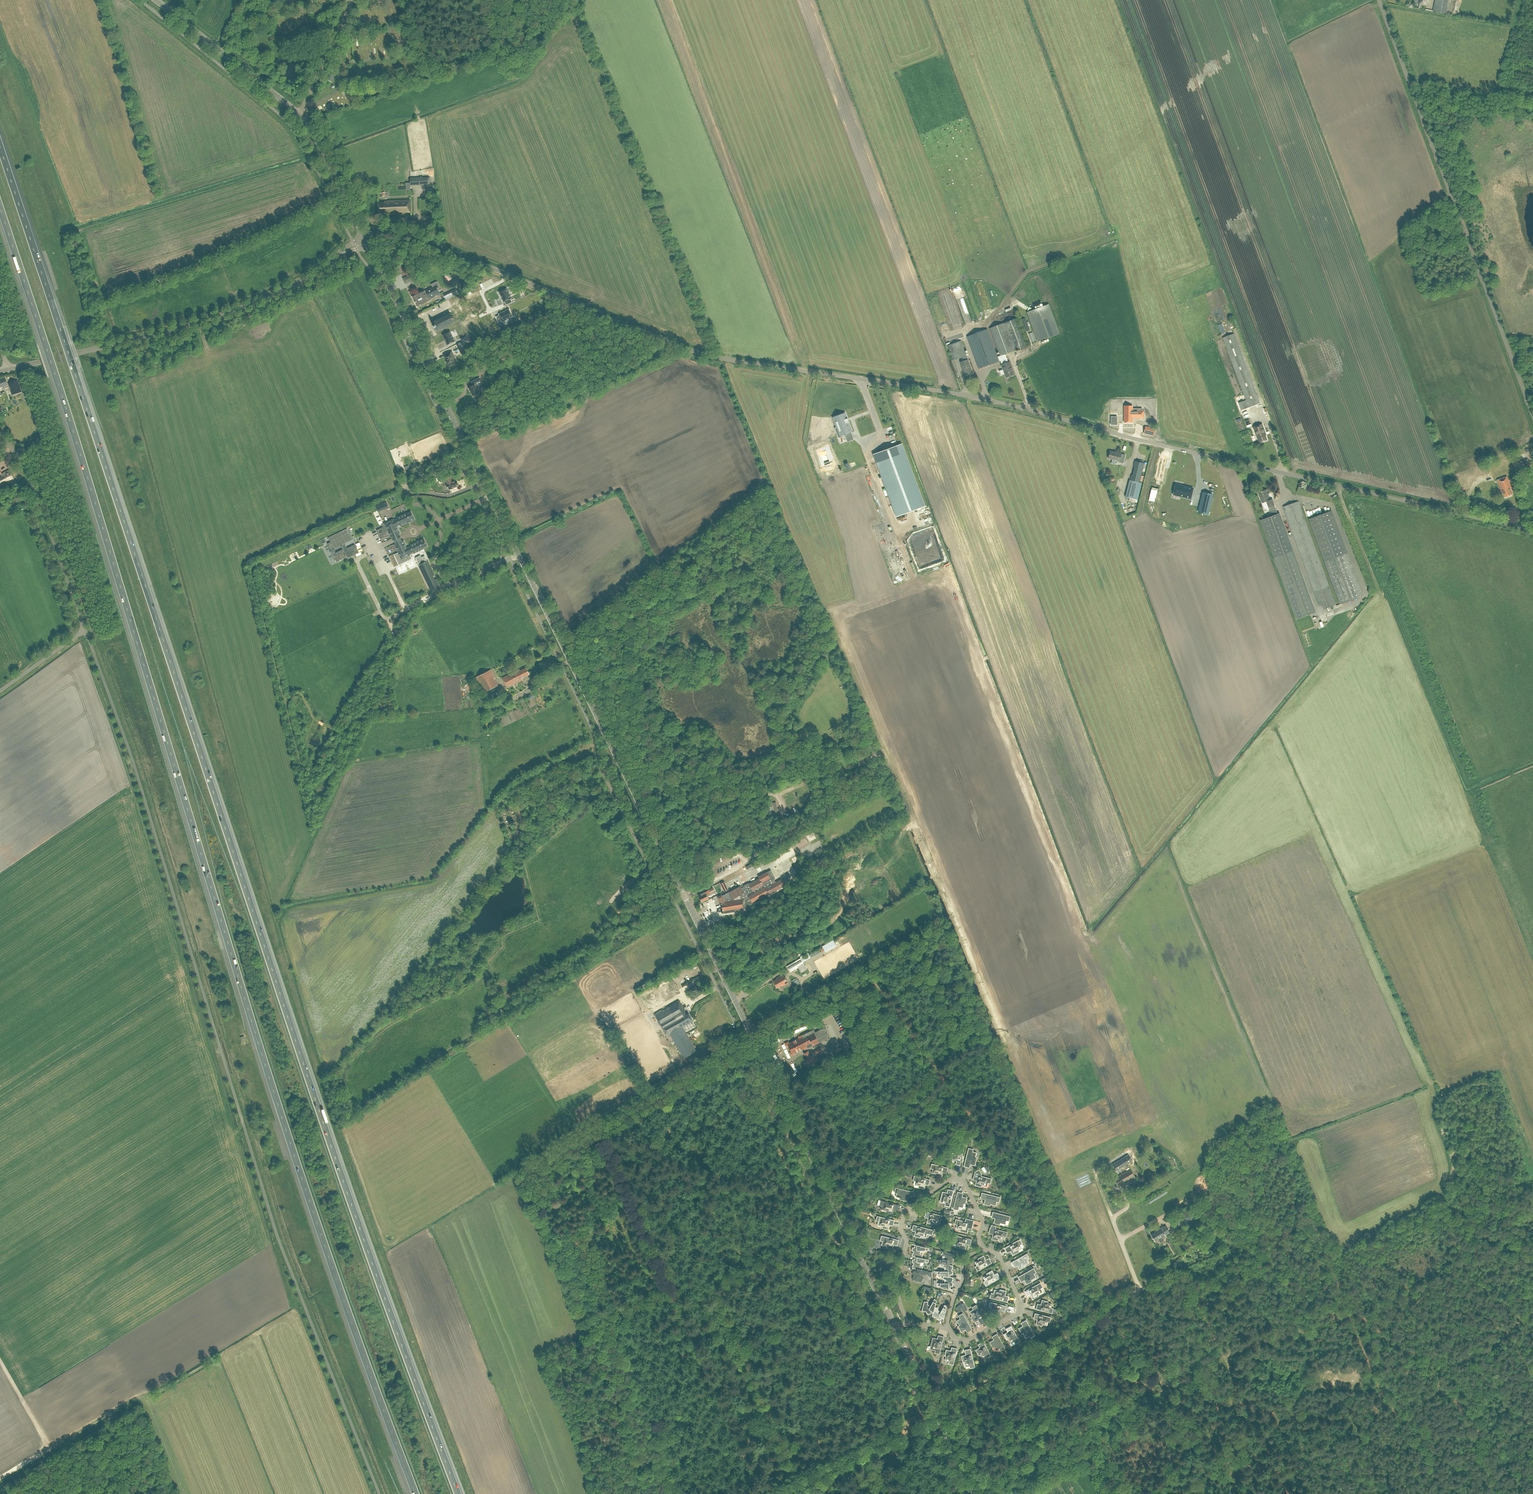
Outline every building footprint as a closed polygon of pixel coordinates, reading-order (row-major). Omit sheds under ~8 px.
[(1433,12),(1448,15),(1450,0),(1435,0),(1433,12)] [(326,79),(331,82),(334,75),(329,73),(326,79)] [(410,178),(411,185),(430,185),(430,177),(410,178)] [(377,201),(377,212),(383,212),(383,213),(394,213),(394,212),(398,212),(398,213),(404,213),(404,212),(410,212),(410,200),(384,200),(384,201),(377,201)] [(416,277),(407,282),(410,288),(419,283),(416,277)] [(433,287),(431,287),(425,290),(413,297),(417,307),(431,300),(430,300),(436,297),(436,296),(441,294),(437,288),(440,286),(438,282),(436,282),(431,284),(433,287)] [(507,289),(507,288),(499,292),(504,302),(505,302),(506,305),(512,302),(511,299),(512,299),(510,294),(507,289)] [(445,298),(446,300),(459,294),(456,289),(447,293),(448,296),(445,298)] [(466,308),(471,318),(473,321),(479,318),(477,315),(478,315),(473,304),(466,308)] [(1027,312),(1037,341),(1059,333),(1048,304),(1040,307),(1039,305),(1034,307),(1035,309),(1027,312)] [(502,321),(503,322),(513,317),(509,309),(499,314),(499,315),(496,317),(499,322),(502,321)] [(436,332),(438,331),(447,326),(455,322),(450,313),(431,322),(436,332)] [(490,317),(490,316),(479,321),(483,329),(493,324),(493,323),(496,321),(493,315),(490,317)] [(995,363),(1000,361),(1001,365),(1006,378),(1014,374),(1009,362),(1008,362),(1005,354),(1027,346),(1017,318),(990,328),(1000,356),(998,357),(987,329),(967,337),(979,369),(995,363)] [(450,331),(443,335),(448,345),(455,341),(450,331)] [(1239,403),(1242,411),(1261,404),(1235,334),(1223,338),(1246,400),(1239,403)] [(961,341),(949,345),(955,360),(967,356),(961,341)] [(448,355),(445,356),(448,364),(457,360),(452,351),(447,353),(448,355)] [(484,365),(492,361),(489,355),(481,359),(484,365)] [(965,375),(973,373),(968,359),(960,362),(965,375)] [(474,385),(469,388),(469,389),(470,391),(471,391),(473,396),(474,395),(476,399),(480,397),(480,398),(485,395),(482,389),(483,388),(481,384),(482,384),(480,380),(478,375),(471,379),(474,385)] [(17,380),(8,383),(12,394),(21,391),(17,380)] [(1143,411),(1137,411),(1132,411),(1132,408),(1133,408),(1133,404),(1128,404),(1127,401),(1120,401),(1120,406),(1126,406),(1126,409),(1125,409),(1125,424),(1132,424),(1132,418),(1143,418),(1143,411)] [(835,428),(837,433),(838,432),(840,436),(845,434),(852,432),(845,413),(833,417),(837,428),(835,428)] [(866,423),(873,421),(871,414),(863,416),(866,423)] [(1261,424),(1254,427),(1260,443),(1267,440),(1261,424)] [(871,427),(863,431),(865,437),(873,433),(871,427)] [(873,454),(896,517),(925,506),(902,444),(873,454)] [(1114,452),(1110,451),(1108,458),(1119,461),(1121,453),(1114,451),(1114,452)] [(1489,465),(1495,481),(1497,480),(1502,495),(1504,494),(1505,497),(1512,495),(1509,486),(1510,486),(1508,478),(1515,475),(1512,467),(1516,466),(1515,464),(1523,461),(1520,454),(1489,465)] [(1155,478),(1162,479),(1167,459),(1159,458),(1155,478)] [(1486,472),(1481,458),(1469,462),(1475,476),(1486,472)] [(1139,482),(1143,463),(1135,461),(1134,466),(1135,466),(1133,475),(1132,475),(1130,480),(1139,482)] [(13,479),(9,471),(3,474),(4,475),(0,477),(0,484),(1,485),(7,481),(7,482),(13,479)] [(418,482),(422,481),(419,473),(414,475),(416,481),(417,481),(418,482)] [(453,481),(450,474),(443,477),(445,482),(446,481),(447,483),(446,484),(449,490),(457,487),(455,481),(453,481)] [(1126,484),(1130,496),(1136,495),(1134,488),(1130,489),(1129,486),(1130,485),(1130,483),(1126,484)] [(1193,488),(1182,486),(1181,488),(1179,487),(1175,486),(1174,492),(1180,493),(1179,496),(1191,498),(1193,488)] [(1265,511),(1269,509),(1270,512),(1276,510),(1273,499),(1271,500),(1269,494),(1268,494),(1266,490),(1259,492),(1262,503),(1263,503),(1265,511)] [(1212,495),(1203,492),(1198,512),(1208,514),(1212,495)] [(385,508),(384,504),(387,503),(386,500),(375,505),(378,511),(385,508)] [(1336,605),(1299,501),(1283,507),(1319,606),(1322,605),(1323,609),(1336,605)] [(1361,596),(1330,511),(1309,519),(1340,604),(1361,596)] [(393,539),(400,536),(399,534),(400,533),(397,526),(400,525),(401,526),(408,523),(411,522),(411,521),(415,519),(411,512),(407,513),(397,517),(398,519),(394,520),(393,519),(384,523),(391,537),(392,537),(393,539)] [(1315,612),(1293,551),(1279,513),(1260,520),(1296,619),(1315,612)] [(347,528),(328,538),(333,548),(352,539),(347,528)] [(402,539),(395,543),(396,545),(395,545),(401,559),(410,555),(410,554),(413,552),(414,553),(424,549),(423,548),(427,546),(424,538),(419,540),(416,541),(416,542),(410,545),(411,546),(407,548),(404,541),(403,541),(402,539)] [(438,584),(439,584),(437,580),(435,581),(433,577),(435,576),(433,571),(432,571),(427,561),(419,565),(424,575),(423,575),(430,588),(432,592),(440,588),(438,584)] [(516,671),(521,681),(523,680),(522,679),(530,674),(526,667),(520,670),(520,669),(516,671)] [(499,685),(491,669),(476,677),(483,693),(499,685)] [(521,681),(516,671),(502,678),(507,688),(521,681)] [(515,806),(517,810),(521,822),(525,820),(519,804),(515,806)] [(774,815),(772,806),(765,807),(767,816),(774,815)] [(722,895),(718,897),(722,906),(723,911),(724,913),(744,910),(743,909),(753,904),(752,902),(768,894),(785,886),(781,879),(776,882),(774,879),(775,878),(771,870),(767,872),(759,876),(760,878),(742,888),(741,886),(723,896),(722,895)] [(708,894),(715,891),(713,888),(710,889),(699,895),(702,901),(709,898),(708,895),(708,894)] [(788,967),(791,970),(804,963),(801,959),(788,967)] [(782,985),(782,986),(788,983),(783,974),(777,978),(778,979),(774,981),(778,988),(782,985)] [(679,1000),(655,1014),(668,1037),(672,1035),(685,1056),(695,1050),(682,1027),(693,1021),(689,1013),(686,1015),(684,1012),(685,1011),(679,1000)] [(787,1046),(789,1046),(792,1052),(790,1053),(792,1056),(795,1054),(794,1053),(804,1048),(805,1049),(819,1042),(818,1040),(826,1037),(822,1028),(810,1034),(809,1033),(806,1034),(807,1036),(803,1038),(801,1035),(798,1036),(799,1038),(789,1042),(789,1041),(785,1043),(787,1046)] [(821,1047),(812,1052),(814,1055),(823,1050),(821,1047)] [(806,1060),(809,1065),(816,1061),(813,1055),(812,1056),(808,1051),(804,1053),(808,1059),(806,1060)] [(964,1148),(960,1147),(959,1149),(955,1148),(954,1153),(952,1152),(951,1159),(957,1161),(956,1164),(960,1165),(964,1148)] [(976,1156),(977,1152),(973,1151),(974,1149),(969,1148),(964,1166),(968,1167),(969,1164),(975,1165),(977,1157),(976,1156)] [(1128,1155),(1113,1164),(1116,1170),(1132,1161),(1128,1155)] [(932,1163),(931,1168),(933,1169),(932,1173),(936,1174),(936,1175),(942,1177),(943,1171),(947,1172),(948,1167),(932,1163)] [(1135,1176),(1128,1166),(1126,1167),(1128,1170),(1115,1178),(1120,1186),(1124,1184),(1123,1182),(1125,1181),(1126,1182),(1135,1176)] [(990,1183),(992,1178),(981,1176),(982,1173),(979,1169),(975,1172),(973,1178),(977,1179),(975,1185),(981,1187),(982,1185),(987,1186),(988,1183),(990,1183)] [(930,1179),(914,1175),(913,1180),(915,1181),(915,1185),(919,1186),(918,1187),(924,1189),(926,1183),(929,1184),(930,1179)] [(914,1192),(896,1187),(894,1192),(897,1193),(896,1197),(900,1198),(900,1199),(907,1201),(908,1195),(913,1196),(914,1192)] [(950,1207),(954,1190),(949,1189),(949,1193),(943,1191),(941,1198),(943,1198),(942,1202),(945,1203),(945,1205),(950,1207)] [(953,1209),(958,1210),(959,1206),(963,1207),(964,1203),(966,1204),(967,1197),(961,1196),(962,1192),(958,1191),(953,1209)] [(997,1201),(999,1202),(1000,1197),(982,1192),(981,1197),(986,1198),(984,1204),(990,1205),(991,1204),(996,1205),(997,1201)] [(899,1209),(900,1205),(881,1200),(880,1205),(882,1206),(881,1209),(887,1211),(886,1212),(892,1214),(894,1208),(899,1209)] [(1182,1213),(1175,1214),(1177,1222),(1196,1217),(1193,1208),(1181,1211),(1182,1213)] [(939,1220),(941,1220),(942,1215),(926,1211),(925,1216),(928,1217),(927,1223),(933,1224),(934,1223),(938,1224),(939,1220)] [(995,1217),(994,1223),(1000,1224),(1000,1223),(1006,1224),(1007,1220),(1009,1221),(1010,1216),(993,1212),(992,1216),(995,1217)] [(895,1220),(877,1216),(876,1221),(878,1221),(877,1225),(883,1226),(882,1228),(888,1229),(890,1223),(893,1224),(895,1220)] [(960,1231),(967,1233),(969,1227),(972,1227),(974,1220),(966,1218),(965,1221),(956,1219),(955,1224),(957,1224),(956,1228),(960,1229),(960,1231)] [(929,1234),(931,1229),(913,1225),(912,1229),(916,1230),(914,1236),(921,1237),(921,1236),(926,1237),(927,1233),(929,1234)] [(991,1225),(991,1228),(990,1227),(989,1232),(993,1233),(992,1239),(998,1240),(998,1239),(1002,1240),(1003,1236),(1006,1237),(1007,1232),(995,1229),(996,1226),(991,1225)] [(1167,1236),(1166,1236),(1170,1234),(1165,1225),(1161,1227),(1155,1231),(1156,1232),(1152,1234),(1156,1241),(1159,1239),(1161,1242),(1164,1240),(1163,1238),(1167,1236)] [(899,1240),(882,1235),(880,1240),(883,1241),(882,1245),(887,1246),(887,1248),(893,1249),(894,1243),(898,1244),(899,1240)] [(972,1239),(954,1235),(953,1240),(956,1241),(955,1244),(960,1246),(959,1247),(966,1249),(967,1243),(971,1244),(972,1239)] [(1020,1239),(1004,1248),(1007,1252),(1010,1250),(1013,1255),(1019,1251),(1019,1250),(1022,1248),(1020,1245),(1022,1243),(1020,1239)] [(921,1258),(923,1255),(920,1253),(921,1250),(929,1250),(928,1248),(915,1244),(914,1249),(912,1249),(912,1251),(914,1251),(913,1253),(912,1253),(912,1256),(915,1257),(915,1256),(921,1258)] [(937,1262),(944,1264),(944,1263),(950,1265),(951,1261),(953,1260),(953,1259),(952,1258),(952,1256),(953,1256),(953,1254),(944,1252),(942,1255),(945,1256),(944,1259),(937,1259),(937,1262)] [(1027,1253),(1011,1262),(1014,1266),(1017,1264),(1020,1270),(1025,1267),(1025,1265),(1029,1262),(1027,1259),(1029,1258),(1027,1253)] [(977,1271),(992,1263),(990,1259),(987,1261),(984,1255),(978,1258),(979,1260),(975,1262),(977,1265),(975,1266),(977,1271)] [(921,1270),(922,1269),(923,1267),(920,1265),(921,1262),(929,1262),(929,1260),(921,1258),(915,1256),(915,1257),(914,1261),(913,1261),(913,1263),(914,1263),(913,1265),(913,1268),(916,1268),(921,1270)] [(953,1265),(950,1265),(944,1263),(944,1264),(942,1266),(945,1268),(944,1271),(937,1271),(937,1274),(944,1275),(950,1277),(951,1272),(953,1272),(953,1271),(952,1270),(952,1268),(953,1268),(953,1265)] [(916,1268),(915,1273),(913,1273),(913,1274),(914,1275),(914,1277),(913,1277),(913,1279),(922,1282),(923,1278),(921,1277),(921,1274),(929,1274),(929,1271),(922,1269),(921,1270),(916,1268)] [(1034,1268),(1018,1277),(1020,1280),(1024,1279),(1027,1284),(1032,1281),(1031,1280),(1036,1277),(1034,1274),(1036,1272),(1034,1268)] [(1000,1278),(998,1274),(995,1276),(992,1270),(986,1273),(987,1275),(984,1277),(986,1280),(983,1281),(986,1286),(1000,1278)] [(944,1275),(943,1278),(945,1280),(945,1283),(937,1283),(937,1285),(950,1289),(951,1284),(953,1284),(953,1282),(952,1282),(952,1280),(953,1280),(953,1277),(950,1277),(944,1275)] [(1033,1299),(1039,1296),(1038,1294),(1043,1292),(1041,1288),(1043,1287),(1040,1283),(1025,1291),(1027,1295),(1030,1293),(1033,1299)] [(1005,1297),(1006,1291),(1000,1289),(1000,1291),(995,1289),(994,1293),(991,1293),(990,1298),(1007,1302),(1008,1298),(1005,1297)] [(935,1307),(937,1300),(935,1299),(931,1305),(928,1304),(928,1301),(924,1301),(922,1310),(924,1311),(925,1311),(926,1311),(926,1313),(928,1313),(929,1312),(933,1313),(935,1307)] [(1048,1301),(1042,1300),(1041,1306),(1037,1305),(1036,1309),(1052,1313),(1053,1308),(1051,1308),(1052,1304),(1048,1303),(1048,1301)] [(1005,1310),(1006,1306),(990,1302),(989,1307),(991,1307),(990,1311),(994,1312),(994,1314),(1000,1315),(1002,1309),(1005,1310)] [(933,1313),(932,1316),(935,1317),(937,1317),(937,1318),(938,1319),(939,1318),(944,1319),(947,1306),(945,1304),(941,1311),(938,1310),(938,1307),(935,1307),(933,1313)] [(986,1322),(976,1305),(972,1307),(973,1309),(970,1311),(972,1316),(971,1317),(974,1322),(980,1319),(982,1324),(986,1322)] [(1334,1305),(1322,1310),(1324,1315),(1336,1310),(1334,1305)] [(972,1330),(963,1313),(958,1315),(960,1319),(957,1321),(959,1325),(958,1326),(961,1332),(967,1329),(968,1332),(972,1330)] [(1048,1321),(1050,1322),(1051,1317),(1035,1313),(1034,1317),(1037,1318),(1036,1324),(1042,1326),(1043,1324),(1047,1325),(1048,1321)] [(1019,1328),(1022,1334),(1023,1333),(1026,1338),(1029,1336),(1030,1338),(1035,1335),(1026,1320),(1022,1322),(1024,1325),(1019,1328)] [(1014,1342),(1015,1344),(1020,1341),(1011,1326),(1007,1328),(1009,1331),(1004,1334),(1007,1340),(1008,1339),(1011,1344),(1014,1342)] [(1001,1350),(1005,1348),(997,1333),(993,1336),(995,1339),(990,1342),(993,1347),(994,1347),(996,1350),(1000,1348),(1001,1350)] [(940,1354),(944,1336),(940,1335),(939,1339),(933,1337),(931,1344),(933,1344),(931,1349),(935,1350),(935,1352),(940,1354)] [(976,1350),(979,1355),(980,1354),(982,1358),(986,1356),(987,1358),(991,1356),(983,1341),(979,1343),(981,1347),(976,1350)] [(953,1365),(957,1348),(953,1347),(952,1351),(946,1349),(945,1356),(946,1356),(945,1360),(949,1361),(948,1363),(953,1365)] [(970,1368),(975,1367),(970,1349),(966,1350),(967,1354),(961,1356),(963,1362),(964,1362),(966,1367),(969,1366),(970,1368)]
